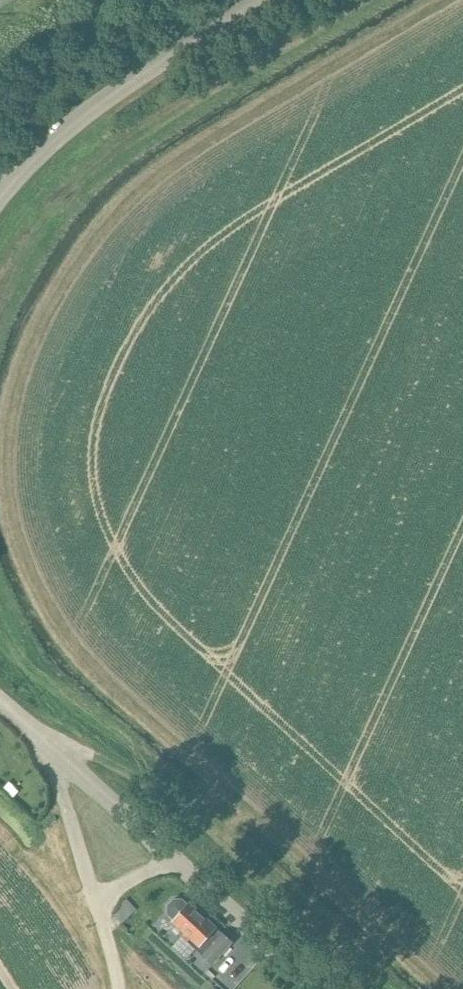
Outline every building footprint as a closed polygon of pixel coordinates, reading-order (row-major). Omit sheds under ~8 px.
[(187,904),(182,899),(173,900),(167,906),(167,914),(173,920),(171,922),(198,947),(197,949),(203,954),(202,955),(213,965),(234,942),(221,930),(220,930),(217,928),(217,927),(189,902),(187,904)] [(123,908),(114,916),(121,923),(125,928),(133,922),(128,916),(136,909),(127,900),(124,902),(123,908)]
